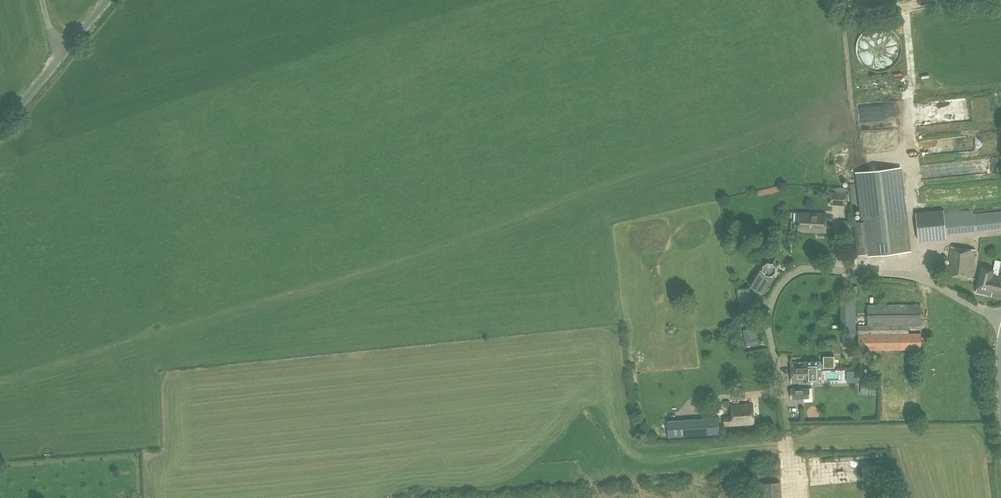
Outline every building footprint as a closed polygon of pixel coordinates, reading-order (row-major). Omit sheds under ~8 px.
[(868,255),(899,252),(909,251),(900,167),(858,172),(864,221),(854,222),(858,255),(868,254),(868,255)] [(830,205),(846,205),(848,188),(836,187),(835,192),(830,191),(830,205)] [(943,212),(942,209),(915,212),(919,241),(946,238),(946,233),(1000,228),(1000,211),(975,214),(974,209),(943,212)] [(826,232),(827,214),(799,212),(798,230),(826,232)] [(840,220),(840,228),(842,228),(842,235),(851,236),(852,220),(840,220)] [(951,247),(948,275),(972,278),(976,249),(951,247)] [(780,273),(781,264),(776,257),(767,256),(760,261),(759,270),(759,271),(751,286),(763,293),(772,278),(773,278),(780,273)] [(998,274),(1000,265),(995,263),(994,270),(982,267),(976,292),(1000,298),(1000,274),(998,274)] [(741,310),(742,310),(743,314),(752,313),(751,309),(753,308),(750,287),(738,289),(741,310)] [(852,312),(852,298),(842,298),(842,311),(852,312)] [(861,328),(924,328),(924,306),(896,306),(896,312),(870,312),(870,316),(861,316),(861,328)] [(757,333),(754,318),(742,320),(745,335),(744,335),(746,347),(760,344),(758,333),(757,333)] [(854,350),(853,330),(842,329),(843,350),(854,350)] [(861,352),(925,349),(924,336),(860,338),(861,352)] [(791,362),(791,372),(802,372),(802,371),(821,370),(821,360),(805,361),(805,362),(791,362)] [(806,383),(822,383),(821,370),(802,371),(802,372),(791,372),(791,382),(806,382),(806,383)] [(874,386),(861,386),(861,394),(874,394),(874,386)] [(792,397),(802,397),(802,389),(791,389),(792,397)] [(754,423),(753,403),(731,405),(732,418),(724,419),(725,425),(754,423)] [(719,434),(718,417),(667,421),(668,437),(719,434)] [(780,481),(757,483),(758,497),(781,497),(780,481)]
